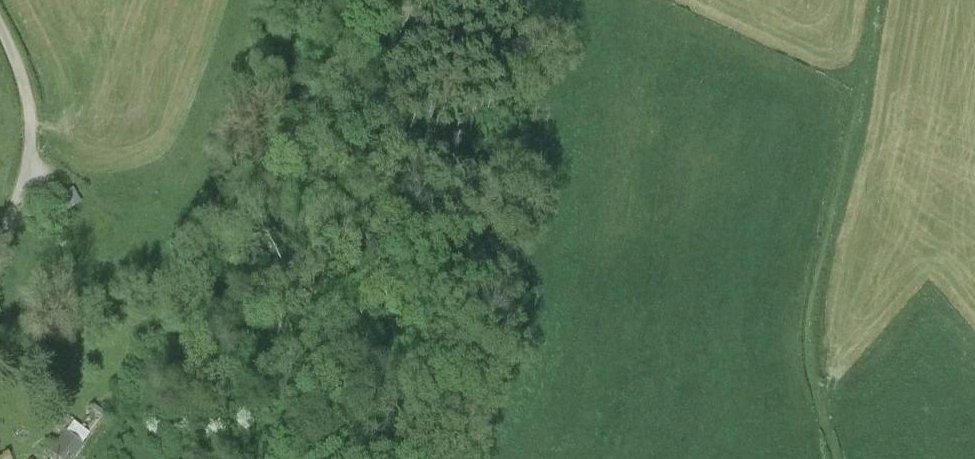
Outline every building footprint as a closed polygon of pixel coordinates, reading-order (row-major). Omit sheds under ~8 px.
[(76,191),(61,198),(68,211),(82,204),(76,191)] [(75,420),(52,451),(63,458),(71,458),(91,432),(75,420)]
